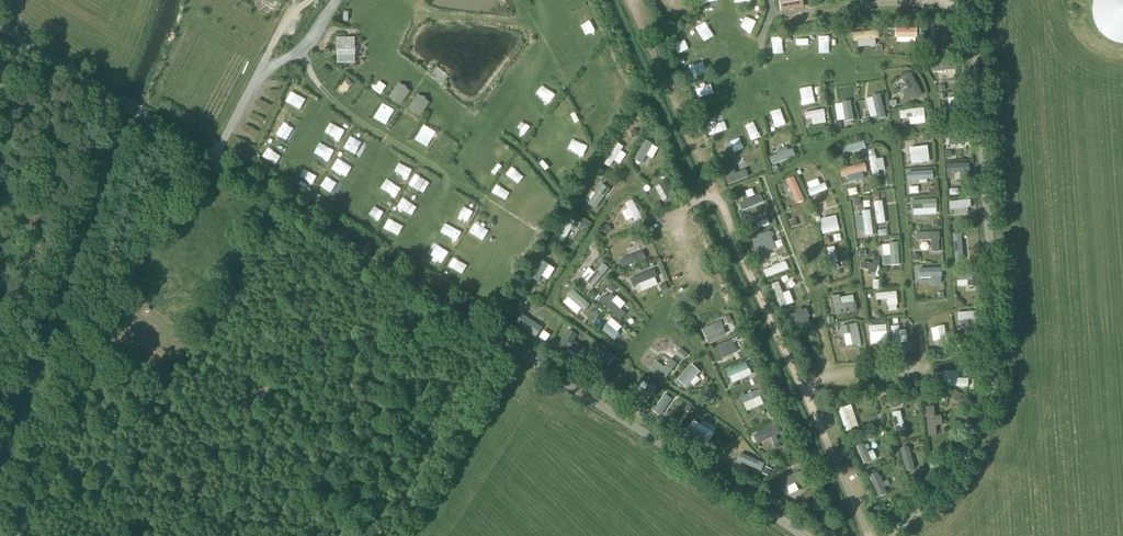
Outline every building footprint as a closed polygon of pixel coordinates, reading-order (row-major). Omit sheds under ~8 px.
[(782,11),(803,7),(802,0),(780,0),(782,11)] [(934,36),(947,37),(947,24),(934,24),(934,36)] [(919,27),(894,29),(894,38),(920,36),(919,27)] [(878,31),(852,33),(852,42),(878,40),(878,31)] [(818,46),(830,45),(829,33),(817,33),(818,46)] [(772,54),(784,53),(783,37),(772,37),(772,54)] [(355,64),(355,38),(337,38),(337,64),(355,64)] [(957,60),(932,62),(933,72),(958,70),(957,60)] [(912,70),(902,75),(914,98),(924,93),(912,70)] [(814,86),(805,89),(810,104),(819,101),(814,86)] [(878,119),(887,117),(880,91),(872,93),(878,119)] [(967,117),(963,94),(955,95),(958,118),(967,117)] [(854,119),(851,99),(843,100),(846,121),(854,119)] [(924,106),(900,109),(901,119),(925,116),(924,106)] [(805,111),(807,118),(825,114),(824,107),(805,111)] [(784,110),(772,113),(776,130),(788,127),(784,110)] [(714,133),(731,127),(726,116),(710,122),(714,133)] [(968,127),(944,129),(945,138),(968,137),(968,127)] [(771,138),(774,148),(793,142),(789,132),(771,138)] [(646,139),(634,159),(641,163),(653,142),(646,139)] [(618,140),(603,160),(612,166),(626,146),(618,140)] [(844,162),(868,155),(864,140),(841,147),(844,162)] [(928,144),(910,146),(912,162),(930,160),(928,144)] [(721,160),(739,155),(736,145),(718,149),(721,160)] [(769,154),(772,164),(796,157),(793,146),(769,154)] [(870,154),(874,173),(880,172),(877,153),(870,154)] [(865,162),(841,168),(843,177),(867,171),(865,162)] [(721,166),(728,186),(749,178),(746,171),(736,175),(731,163),(721,166)] [(970,183),(968,164),(946,166),(947,175),(959,175),(960,183),(970,183)] [(932,168),(907,170),(907,180),(933,178),(932,168)] [(796,174),(786,178),(797,204),(807,199),(796,174)] [(660,182),(669,200),(677,196),(668,178),(660,182)] [(809,187),(811,195),(828,190),(825,182),(809,187)] [(587,202),(595,209),(610,189),(602,183),(587,202)] [(738,202),(741,210),(763,201),(760,193),(738,202)] [(633,198),(625,202),(637,224),(645,220),(633,198)] [(972,198),(951,200),(951,210),(972,208),(972,198)] [(875,200),(878,223),(886,221),(883,199),(875,200)] [(937,199),(911,200),(911,210),(937,209),(937,199)] [(825,221),(840,216),(837,207),(822,213),(825,221)] [(866,235),(874,234),(871,209),(862,210),(866,235)] [(569,216),(556,237),(564,241),(577,220),(569,216)] [(757,232),(773,226),(769,216),(753,222),(757,232)] [(838,221),(821,226),(824,234),(841,230),(838,221)] [(815,224),(808,226),(813,244),(820,242),(815,224)] [(888,225),(881,226),(882,236),(890,235),(888,225)] [(613,247),(631,238),(627,230),(609,239),(613,247)] [(771,232),(757,237),(758,239),(753,241),(758,256),(777,250),(771,232)] [(939,239),(939,232),(916,233),(917,241),(931,240),(932,252),(939,252),(938,239),(939,239)] [(780,248),(786,246),(783,239),(777,241),(780,248)] [(890,265),(900,264),(898,240),(888,241),(890,265)] [(827,247),(832,268),(840,267),(836,245),(827,247)] [(621,258),(624,267),(646,259),(643,250),(621,258)] [(543,259),(531,277),(539,282),(551,263),(543,259)] [(874,271),(877,264),(863,259),(861,267),(874,271)] [(584,279),(592,286),(609,267),(601,260),(584,279)] [(763,268),(767,277),(789,268),(785,260),(763,268)] [(943,267),(919,267),(919,278),(943,277),(943,267)] [(654,269),(631,278),(634,287),(658,278),(654,269)] [(956,282),(968,281),(968,288),(978,287),(977,271),(955,273),(956,282)] [(772,284),(780,306),(788,304),(780,281),(772,284)] [(599,299),(620,318),(628,308),(607,290),(599,299)] [(899,300),(898,291),(877,293),(877,302),(899,300)] [(833,315),(856,312),(854,303),(840,305),(839,296),(830,297),(833,315)] [(572,297),(567,306),(582,314),(587,306),(572,297)] [(811,318),(807,307),(791,313),(796,324),(811,318)] [(514,321),(537,336),(544,325),(521,310),(514,321)] [(978,311),(958,312),(958,321),(978,320),(978,311)] [(604,319),(599,325),(616,339),(621,333),(604,319)] [(720,323),(702,332),(708,344),(726,336),(720,323)] [(887,333),(886,323),(869,324),(870,334),(887,333)] [(861,344),(857,324),(840,327),(842,335),(850,334),(852,346),(861,344)] [(891,325),(894,350),(905,349),(902,324),(891,325)] [(940,346),(949,344),(945,324),(936,325),(940,346)] [(564,356),(568,350),(580,358),(586,350),(574,342),(577,337),(569,331),(556,351),(564,356)] [(717,348),(722,360),(738,353),(733,341),(717,348)] [(656,362),(651,368),(666,379),(677,365),(671,360),(664,369),(656,362)] [(599,361),(594,369),(617,383),(622,376),(599,361)] [(748,361),(726,370),(729,378),(751,369),(748,361)] [(699,372),(691,365),(678,381),(679,381),(676,384),(680,388),(683,384),(686,387),(699,372)] [(945,374),(944,385),(969,386),(969,375),(945,374)] [(636,400),(643,406),(657,387),(650,381),(636,400)] [(759,388),(740,396),(743,404),(762,396),(759,388)] [(666,392),(653,409),(660,415),(673,398),(666,392)] [(850,403),(839,407),(847,431),(859,427),(850,403)] [(935,429),(941,428),(940,418),(934,418),(933,408),(925,409),(928,439),(936,438),(935,429)] [(893,412),(897,431),(905,429),(901,410),(893,412)] [(694,419),(687,429),(709,442),(715,432),(694,419)] [(777,423),(753,434),(758,443),(782,432),(777,423)] [(869,449),(877,445),(872,435),(864,439),(869,449)] [(785,447),(781,436),(764,441),(766,447),(756,450),(758,456),(785,447)] [(865,441),(857,445),(865,463),(873,459),(865,441)] [(909,444),(901,447),(907,471),(916,468),(909,444)] [(741,452),(737,461),(760,471),(764,462),(741,452)] [(798,470),(776,481),(780,490),(803,479),(798,470)] [(878,471),(870,475),(879,496),(887,492),(878,471)]
